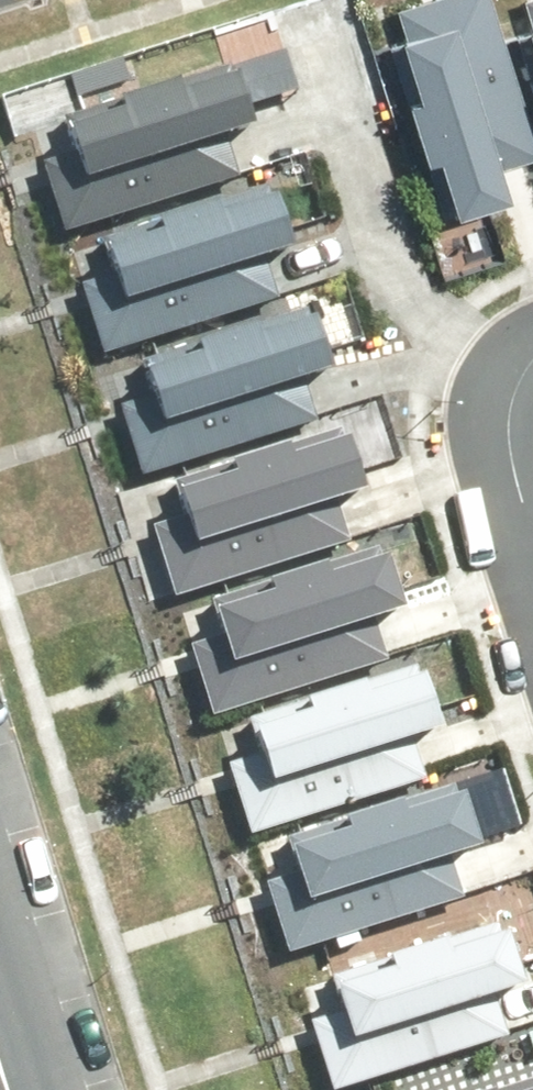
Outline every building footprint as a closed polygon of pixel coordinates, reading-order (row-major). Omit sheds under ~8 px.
[(440,218),(494,202),(483,166),(529,152),(483,0),(434,0),(387,14),(396,42),(386,45),(403,103),(393,106),(411,168),(424,164),(440,218)] [(519,6),(528,34),(518,37),(532,87),(532,2),(519,6)] [(62,163),(50,166),(71,234),(242,182),(232,148),(255,141),(234,75),(52,131),(62,163)] [(525,98),(532,125),(532,95),(525,98)] [(102,282),(91,285),(111,354),(283,301),(272,267),(295,260),(275,194),(93,250),(102,282)] [(136,398),(125,401),(146,469),(317,417),(306,383),(329,376),(309,310),(127,366),(136,398)] [(161,527),(149,530),(170,598),(341,546),(330,512),(353,505),(333,439),(151,495),(161,527)] [(195,651),(183,655),(204,723),(375,671),(365,637),(388,630),(367,564),(185,620),(195,651)] [(239,762),(227,766),(248,834),(419,782),(409,748),(432,741),(411,675),(229,731),(239,762)] [(274,881),(262,884),(283,952),(454,900),(443,866),(466,859),(446,793),(264,849),(274,881)] [(337,1017),(325,1021),(346,1089),(517,1037),(507,1003),(530,996),(510,930),(327,985),(337,1017)]
